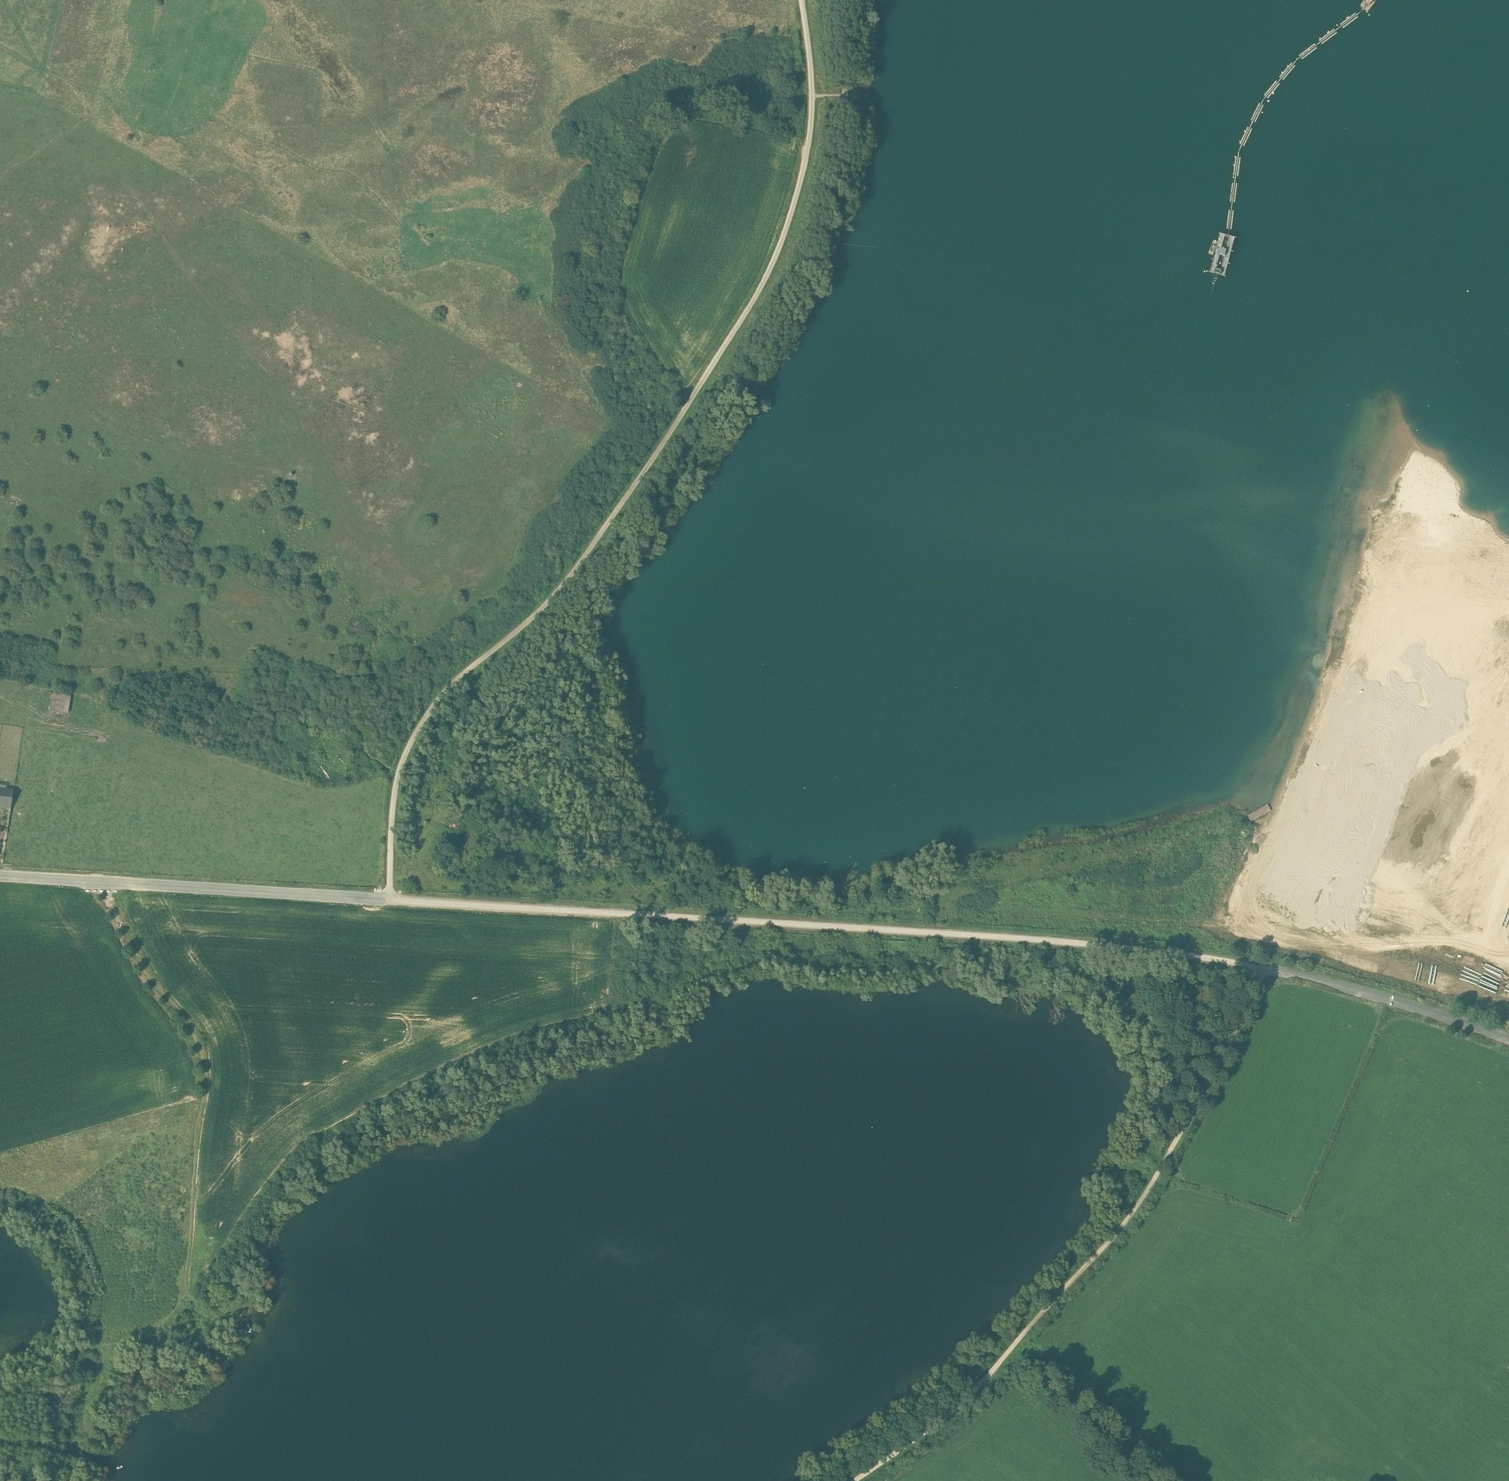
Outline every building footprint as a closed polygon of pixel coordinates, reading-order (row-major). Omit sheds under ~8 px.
[(69,713),(72,694),(54,691),(51,711),(69,713)] [(0,790),(0,808),(11,809),(13,792),(0,790)]
